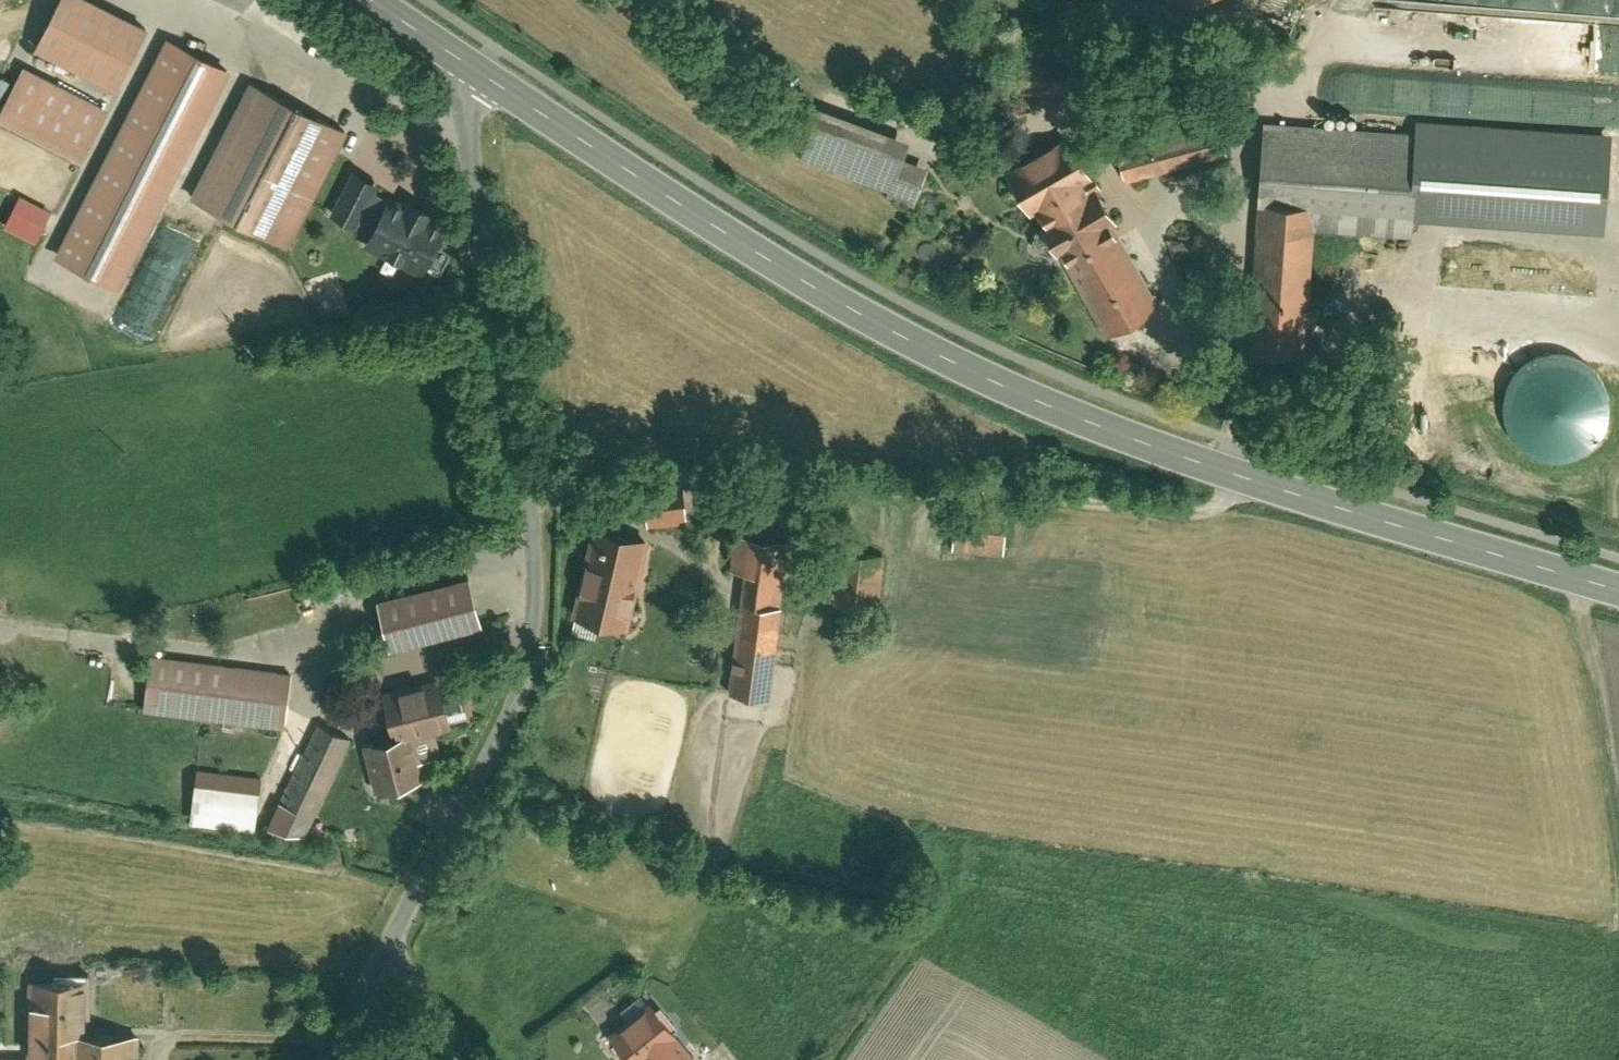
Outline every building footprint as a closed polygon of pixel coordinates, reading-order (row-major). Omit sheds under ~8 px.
[(36,52),(115,91),(145,31),(82,0),(63,0),(36,52)] [(1002,38),(1000,93),(1069,95),(1072,41),(1002,38)] [(228,73),(167,42),(57,255),(118,286),(228,73)] [(23,71),(0,115),(0,122),(81,163),(106,114),(23,71)] [(285,251),(345,131),(244,81),(184,201),(285,251)] [(806,164),(910,204),(925,166),(900,157),(907,139),(828,108),(806,164)] [(1259,121),(1251,225),(1247,342),(1306,344),(1310,230),(1410,238),(1418,134),(1259,121)] [(1218,134),(1159,150),(1167,177),(1225,161),(1218,134)] [(1159,302),(1064,136),(1005,169),(1100,335),(1159,302)] [(376,185),(353,174),(331,217),(354,228),(357,224),(373,191),(376,185)] [(405,207),(373,191),(357,224),(373,232),(365,247),(421,275),(444,227),(430,220),(432,216),(407,204),(405,207)] [(36,242),(51,210),(17,194),(2,227),(36,242)] [(471,259),(469,241),(459,242),(461,260),(471,259)] [(683,496),(637,501),(641,531),(686,526),(683,496)] [(952,506),(949,546),(1008,550),(1010,510),(952,506)] [(622,632),(645,541),(591,528),(587,544),(568,618),(589,624),(622,632)] [(767,701),(784,544),(728,538),(724,575),(738,577),(725,697),(767,701)] [(877,595),(881,554),(836,549),(830,600),(861,603),(876,605),(877,595)] [(477,628),(464,573),(374,595),(387,650),(477,628)] [(283,729),(290,671),(146,654),(140,712),(283,729)] [(438,760),(430,729),(449,724),(437,677),(375,693),(387,740),(361,747),(373,793),(421,781),(417,765),(438,760)] [(308,830),(346,740),(308,723),(294,751),(297,753),(268,821),(285,828),(305,837),(308,830)] [(188,797),(252,805),(255,777),(192,769),(188,797)] [(136,1034),(85,1033),(87,980),(22,978),(20,1056),(0,1055),(0,1059),(135,1059),(136,1034)] [(647,1000),(604,1034),(624,1059),(652,1059),(653,1059),(695,1059),(647,1000)]
